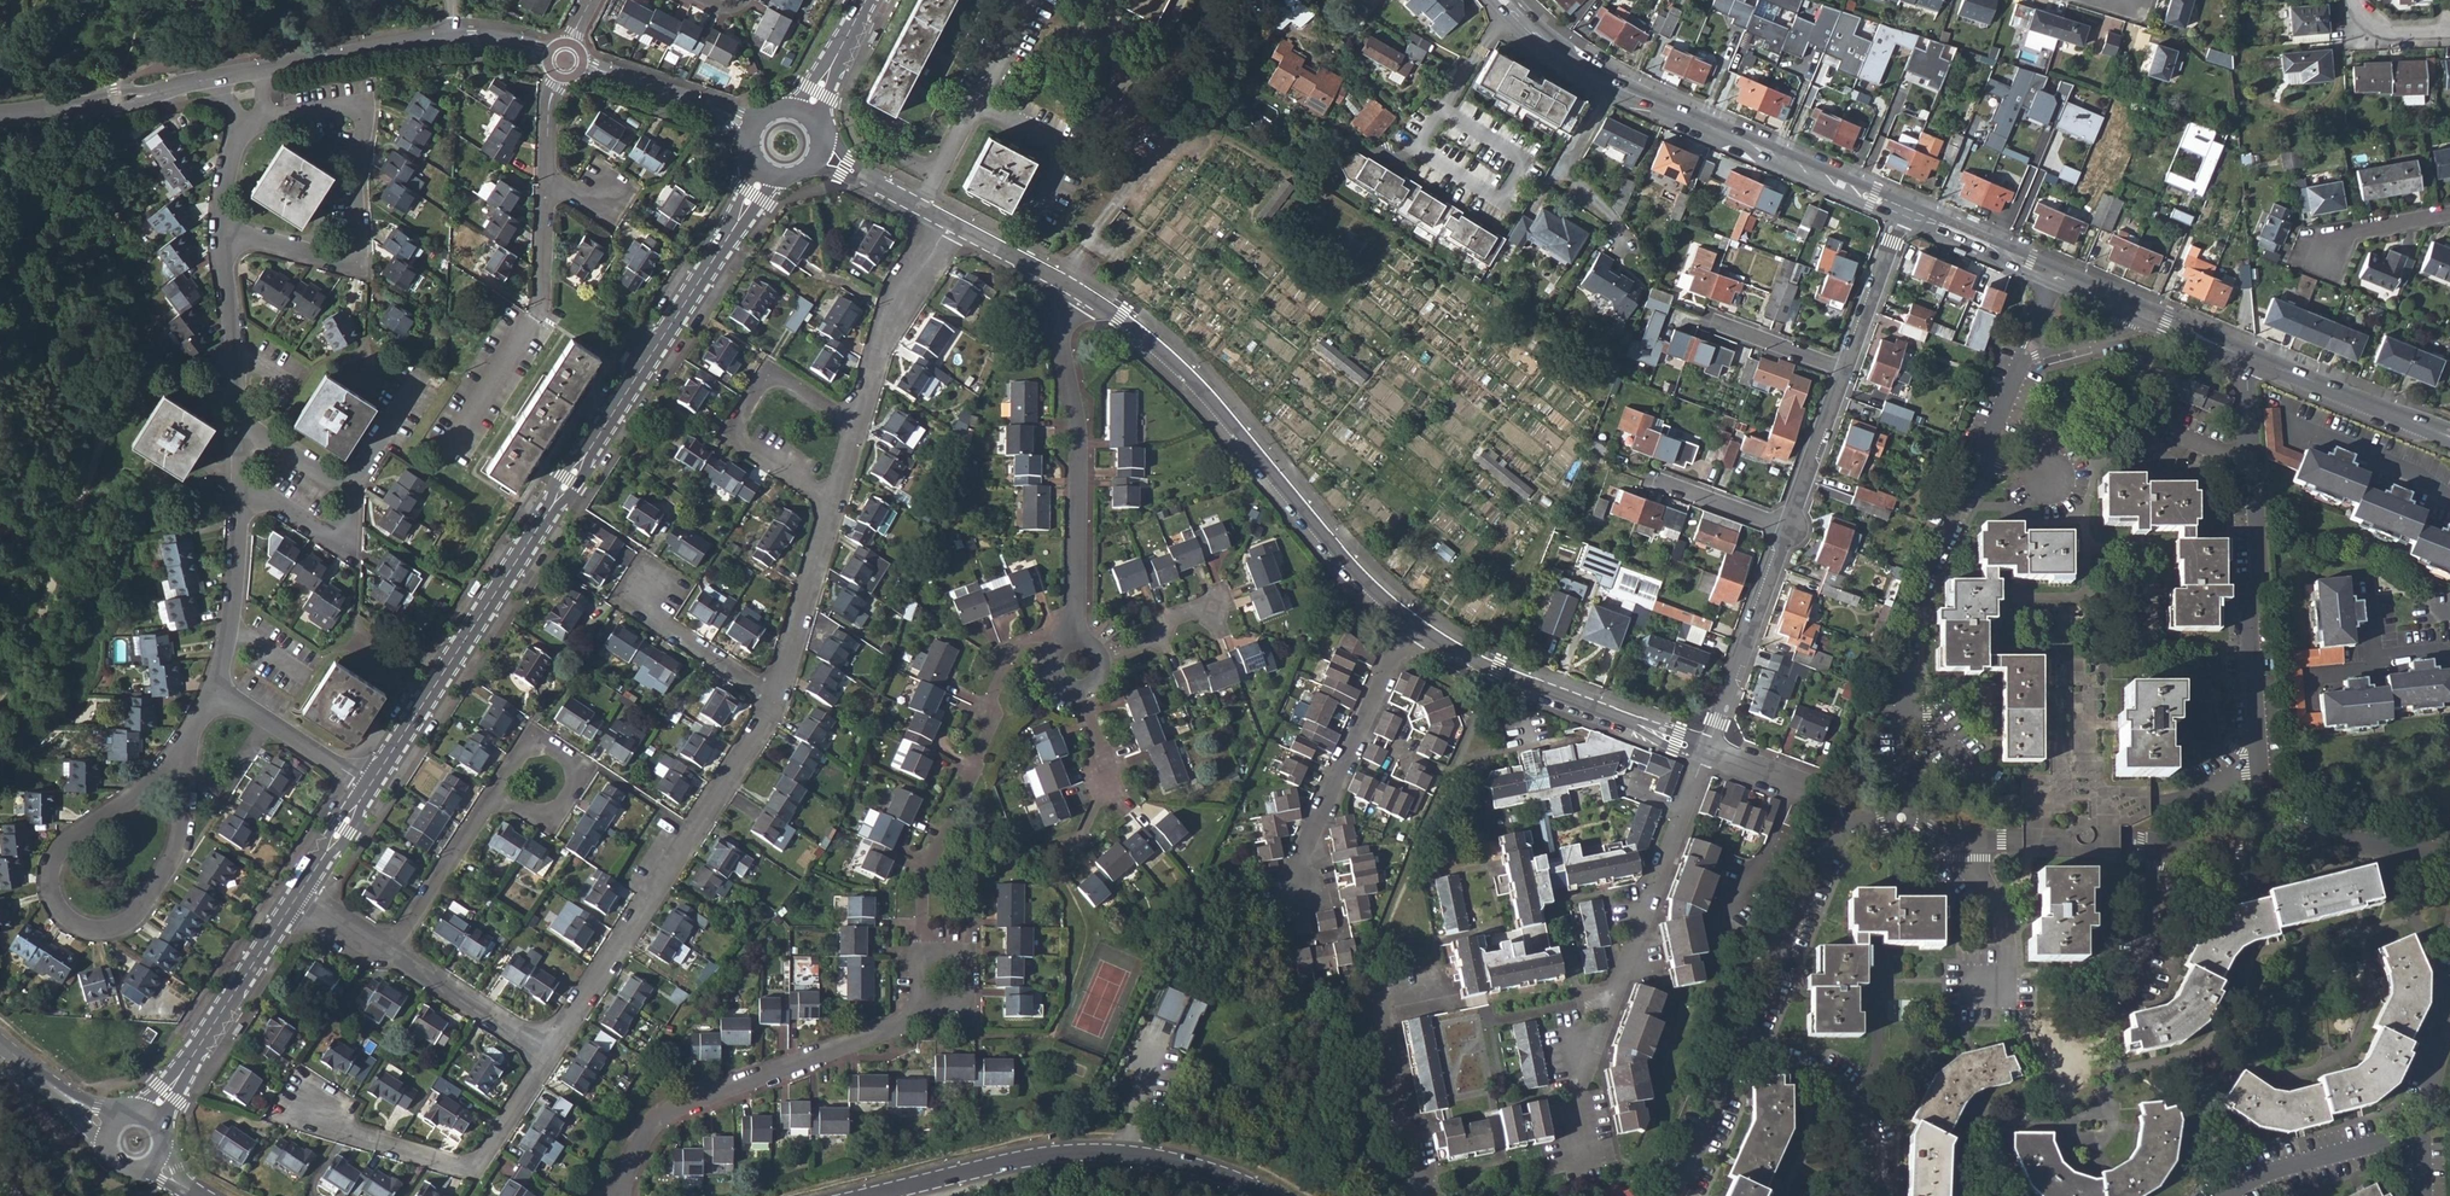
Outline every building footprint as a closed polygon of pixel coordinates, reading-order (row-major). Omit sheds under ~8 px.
[(519,3),(542,15),(550,0),(521,0),(519,3)] [(653,12),(630,0),(626,0),(615,21),(641,34),(643,30),(653,12)] [(791,18),(800,0),(772,0),(768,6),(791,18)] [(893,114),(953,0),(917,0),(865,99),(893,114)] [(1155,24),(1168,0),(1123,0),(1121,5),(1155,24)] [(1248,10),(1262,26),(1280,29),(1291,19),(1302,26),(1315,13),(1301,0),(1259,0),(1248,10)] [(1406,1),(1404,4),(1416,15),(1420,10),(1432,22),(1429,26),(1441,38),(1461,16),(1461,2),(1458,0),(1405,0),(1406,1)] [(1569,14),(1582,0),(1554,0),(1569,14)] [(1712,7),(1735,16),(1732,22),(1747,28),(1757,0),(1715,0),(1712,7)] [(1747,28),(1745,31),(1765,38),(1762,46),(1779,53),(1782,48),(1790,28),(1772,21),(1779,6),(1796,12),(1801,0),(1757,0),(1747,28)] [(1957,15),(1988,24),(1995,0),(1962,0),(1957,15)] [(2163,22),(2183,28),(2192,0),(2170,0),(2163,22)] [(1813,21),(1796,14),(1790,28),(1782,48),(1800,56),(1807,40),(1814,44),(1813,46),(1823,51),(1841,9),(1821,3),(1813,21)] [(2323,3),(2288,7),(2291,42),(2300,41),(2299,33),(2326,30),(2323,3)] [(2027,28),(2057,38),(2063,18),(2016,4),(2009,26),(2026,32),(2027,28)] [(1612,12),(1624,20),(1629,13),(1617,5),(1612,12)] [(791,18),(768,6),(754,33),(766,39),(760,50),(771,55),(791,18)] [(1591,30),(1611,42),(1624,20),(1612,12),(1601,6),(1595,15),(1598,18),(1591,30)] [(672,41),(682,21),(655,8),(653,12),(643,30),(654,36),(670,44),(672,41)] [(1857,75),(1872,39),(1853,32),(1861,16),(1841,9),(1823,51),(1840,58),(1836,68),(1856,76),(1857,75)] [(1649,28),(1658,33),(1666,17),(1656,13),(1649,28)] [(1677,17),(1668,13),(1666,17),(1658,33),(1668,37),(1677,17)] [(700,50),(710,31),(684,18),(682,21),(672,41),(698,54),(700,50)] [(2087,26),(2063,18),(2057,38),(2080,45),(2087,26)] [(1647,33),(1624,20),(1611,42),(1629,53),(1637,41),(1639,43),(1647,33)] [(1894,41),(1911,48),(1913,44),(1918,33),(1880,21),(1879,24),(1872,39),(1857,75),(1877,83),(1894,41)] [(710,31),(700,50),(726,64),(738,41),(711,28),(710,31)] [(638,41),(649,46),(654,36),(643,30),(641,34),(638,41)] [(2326,30),(2299,33),(2300,41),(2326,39),(2326,30)] [(874,31),(869,41),(874,43),(878,34),(876,32),(874,31)] [(2101,53),(2113,57),(2119,36),(2107,32),(2101,53)] [(1429,44),(1411,34),(1407,42),(1408,42),(1424,51),(1429,44)] [(1417,64),(1424,51),(1408,42),(1401,55),(1368,36),(1359,51),(1392,70),(1404,76),(1412,62),(1417,64)] [(1911,48),(1903,68),(1928,78),(1926,84),(1939,89),(1952,60),(1940,55),(1946,43),(1929,37),(1924,49),(1913,44),(1911,48)] [(1277,45),(1288,51),(1291,45),(1280,39),(1277,45)] [(1660,69),(1680,77),(1690,53),(1665,42),(1660,52),(1665,55),(1660,69)] [(1718,66),(1726,69),(1737,45),(1729,42),(1718,66)] [(2155,43),(2146,73),(2167,79),(2176,50),(2155,43)] [(1288,51),(1277,45),(1271,56),(1279,61),(1267,82),(1285,92),(1289,85),(1307,96),(1303,102),(1322,113),(1331,99),(1333,95),(1340,99),(1345,90),(1338,86),(1341,79),(1318,66),(1315,71),(1313,76),(1310,75),(1311,73),(1302,68),(1301,69),(1299,68),(1299,67),(1301,63),(1303,59),(1288,51)] [(1495,45),(1484,63),(1486,65),(1488,61),(1486,60),(1493,49),(1537,75),(1539,72),(1495,45)] [(1955,52),(1993,64),(1996,59),(1957,46),(1955,52)] [(2204,59),(2230,66),(2229,54),(2207,47),(2204,59)] [(2280,52),(2282,72),(2298,71),(2299,82),(2331,78),(2328,48),(2280,52)] [(1521,110),(1567,136),(1585,103),(1539,76),(1537,75),(1493,49),(1486,60),(1488,61),(1486,65),(1484,63),(1475,80),(1490,89),(1488,92),(1503,101),(1500,107),(1517,117),(1520,111),(1521,110)] [(2178,50),(2172,70),(2179,72),(2185,52),(2178,50)] [(1716,64),(1690,53),(1680,77),(1700,86),(1707,72),(1711,74),(1716,64)] [(2377,90),(2389,90),(2388,60),(2364,61),(2363,65),(2353,65),(2354,89),(2377,88),(2377,90)] [(2424,60),(2388,60),(2389,90),(2389,93),(2402,93),(2421,92),(2425,92),(2424,60)] [(1310,75),(1313,76),(1315,71),(1301,63),(1299,67),(1299,68),(1301,69),(1302,68),(1311,73),(1310,75)] [(2076,135),(2091,141),(2101,116),(2064,100),(2071,84),(2061,80),(2056,94),(2053,95),(2043,91),(2048,76),(2034,72),(2018,66),(2010,86),(1993,79),(1988,91),(2004,98),(2002,104),(1998,102),(1990,120),(1996,122),(1992,131),(1989,130),(1982,145),(2026,163),(2029,157),(2003,146),(2020,105),(2029,108),(2026,114),(2045,122),(2047,116),(2056,120),(2054,126),(2069,133),(2069,135),(2075,137),(2076,135)] [(1388,77),(1399,84),(1404,76),(1392,70),(1388,77)] [(2282,78),(2288,83),(2299,82),(2298,71),(2282,72),(2282,78)] [(1539,76),(1585,103),(1587,100),(1541,73),(1539,76)] [(1736,101),(1754,108),(1764,85),(1739,75),(1735,84),(1740,87),(1736,101)] [(1988,91),(1993,79),(1988,77),(1983,89),(1988,91)] [(499,95),(490,109),(502,116),(512,123),(525,101),(504,88),(505,85),(494,78),(488,87),(499,95)] [(1492,103),(1500,107),(1503,101),(1488,92),(1490,89),(1475,80),(1471,86),(1487,95),(1487,93),(1495,98),(1492,103)] [(1791,96),(1764,85),(1754,108),(1774,117),(1780,104),(1785,106),(1791,96)] [(1858,90),(1851,87),(1848,95),(1854,98),(1858,90)] [(1340,99),(1355,117),(1362,109),(1345,90),(1340,99)] [(1870,95),(1858,90),(1854,98),(1866,103),(1870,95)] [(419,91),(406,110),(411,114),(429,125),(442,106),(419,91)] [(2421,92),(2402,93),(2402,102),(2422,101),(2421,92)] [(1331,99),(1338,104),(1340,99),(1333,95),(1331,99)] [(1355,117),(1349,124),(1371,142),(1391,118),(1393,116),(1370,99),(1362,109),(1355,117)] [(1810,132),(1829,140),(1839,117),(1814,106),(1809,117),(1815,119),(1810,132)] [(1565,138),(1567,136),(1521,110),(1520,111),(1536,120),(1534,125),(1549,133),(1551,130),(1565,138)] [(612,149),(619,154),(632,134),(625,129),(625,128),(600,112),(586,134),(611,150),(612,149)] [(429,125),(411,114),(399,132),(402,134),(397,143),(416,155),(421,147),(421,148),(434,129),(429,125)] [(511,150),(524,130),(512,123),(502,116),(481,150),(505,166),(513,152),(511,150)] [(1864,128),(1839,117),(1829,140),(1849,149),(1855,136),(1859,138),(1864,128)] [(1644,137),(1604,118),(1591,142),(1602,147),(1604,143),(1627,153),(1622,164),(1629,167),(1644,137)] [(2215,129),(2186,120),(2176,145),(2202,155),(2191,180),(2166,169),(2162,180),(2189,191),(2191,187),(2194,189),(2193,193),(2200,196),(2222,144),(2211,139),(2215,129)] [(151,148),(164,166),(184,151),(186,149),(173,131),(170,133),(165,127),(150,137),(148,135),(142,140),(149,149),(151,148)] [(1943,140),(1921,131),(1920,134),(1918,140),(1914,149),(1904,172),(1924,181),(1929,169),(1934,171),(1939,160),(1935,158),(1943,140)] [(1942,160),(1951,165),(1961,141),(1963,135),(1955,132),(1953,137),(1952,137),(1942,160)] [(1897,142),(1914,149),(1918,140),(1901,133),(1897,142)] [(649,140),(641,135),(629,155),(636,160),(637,161),(656,174),(671,152),(650,139),(649,140)] [(962,186),(1008,210),(1034,160),(988,136),(962,186)] [(1883,164),(1904,172),(1914,149),(1897,142),(1889,139),(1884,148),(1889,151),(1883,164)] [(1660,143),(1650,168),(1683,183),(1695,157),(1660,143)] [(255,193),(299,222),(331,173),(287,144),(255,193)] [(2436,176),(2449,173),(2449,147),(2431,150),(2436,176)] [(2280,151),(2282,161),(2290,159),(2288,149),(2280,151)] [(198,170),(184,151),(164,166),(162,168),(175,187),(180,183),(185,190),(200,179),(195,172),(198,170)] [(394,151),(382,170),(394,178),(405,185),(417,166),(394,151)] [(1443,204),(1441,207),(1436,203),(1438,201),(1423,191),(1421,195),(1416,191),(1418,188),(1420,186),(1403,175),(1401,178),(1400,180),(1393,176),(1394,173),(1373,161),(1372,163),(1365,159),(1366,158),(1365,157),(1354,151),(1353,152),(1336,161),(1345,177),(1394,208),(1392,211),(1434,237),(1436,234),(1488,266),(1504,240),(1505,238),(1496,233),(1495,236),(1493,238),(1486,234),(1487,231),(1467,219),(1466,221),(1458,216),(1461,211),(1445,201),(1443,204)] [(2414,157),(2385,163),(2390,192),(2419,186),(2414,157)] [(2284,173),(2292,172),(2290,159),(2282,161),(2284,173)] [(1713,164),(1703,160),(1696,178),(1705,182),(1713,164)] [(2360,198),(2390,192),(2385,163),(2354,169),(2360,198)] [(2057,175),(2074,183),(2079,171),(2062,164),(2057,175)] [(1750,207),(1760,184),(1729,170),(1723,184),(1729,187),(1725,196),(1750,207)] [(1958,195),(1978,204),(1988,181),(1963,170),(1958,181),(1963,183),(1958,195)] [(405,212),(417,193),(405,185),(394,178),(382,197),(405,212)] [(501,179),(497,185),(487,200),(499,208),(508,215),(522,194),(501,179)] [(1624,179),(1611,207),(1619,217),(1634,183),(1624,179)] [(1284,180),(1255,218),(1263,224),(1292,186),(1284,180)] [(2338,180),(2295,188),(2300,212),(2310,210),(2310,213),(2342,207),(2338,180)] [(478,194),(487,200),(497,185),(492,181),(485,184),(478,194)] [(2013,191),(1988,181),(1978,204),(1998,212),(2003,200),(2008,202),(2013,191)] [(1779,192),(1760,184),(1750,207),(1774,217),(1779,207),(1774,205),(1779,192)] [(677,222),(680,224),(690,208),(692,209),(698,200),(676,185),(660,210),(662,212),(657,220),(672,229),(677,222)] [(2089,224),(2099,228),(2112,196),(2102,192),(2089,224)] [(1666,223),(1676,227),(1679,220),(1688,197),(1678,193),(1666,223)] [(191,215),(177,196),(155,213),(169,231),(173,228),(178,235),(180,233),(193,224),(188,217),(191,215)] [(2122,200),(2112,196),(2099,228),(2109,232),(2122,200)] [(2032,226),(2052,234),(2061,212),(2037,202),(2032,212),(2037,214),(2032,226)] [(2261,237),(2257,245),(2275,252),(2278,244),(2281,245),(2290,222),(2287,221),(2292,210),(2274,203),(2269,213),(2268,213),(2259,236),(2261,237)] [(1794,235),(1804,239),(1810,226),(1817,209),(1808,204),(1794,235)] [(504,247),(520,222),(508,215),(499,208),(482,233),(499,244),(504,247)] [(1316,208),(1314,211),(1323,216),(1324,213),(1316,208)] [(1505,238),(1504,240),(1519,249),(1525,239),(1545,251),(1546,249),(1568,262),(1586,233),(1568,223),(1564,227),(1559,223),(1561,221),(1541,209),(1532,222),(1519,214),(1505,238)] [(1826,212),(1817,209),(1810,226),(1818,230),(1826,212)] [(1729,238),(1736,241),(1741,228),(1747,215),(1747,213),(1741,210),(1729,238)] [(2087,223),(2061,212),(2052,234),(2071,243),(2077,232),(2082,234),(2087,223)] [(1741,228),(1749,232),(1755,219),(1747,215),(1741,228)] [(1980,219),(1969,215),(1967,219),(1978,223),(1980,219)] [(795,266),(796,267),(813,241),(789,226),(782,236),(784,237),(774,253),(775,254),(769,263),(789,275),(795,266)] [(872,265),(874,267),(887,248),(889,249),(895,240),(872,226),(855,254),(857,255),(852,263),(867,273),(872,265)] [(396,227),(383,247),(395,255),(406,261),(418,242),(396,227)] [(652,237),(660,243),(664,238),(656,232),(652,237)] [(158,250),(166,259),(173,268),(177,265),(182,272),(197,261),(192,254),(194,252),(180,233),(178,235),(158,250)] [(2106,258),(2125,266),(2135,243),(2111,233),(2107,243),(2111,246),(2106,258)] [(589,271),(590,271),(605,248),(584,235),(579,244),(581,246),(572,260),(573,261),(568,269),(583,280),(589,271)] [(664,245),(660,243),(652,237),(649,235),(644,243),(643,243),(642,244),(628,265),(628,266),(629,267),(620,281),(635,290),(644,277),(647,279),(653,270),(651,268),(660,254),(659,253),(664,245)] [(2152,243),(2138,237),(2135,243),(2125,266),(2145,274),(2151,262),(2156,265),(2160,254),(2149,249),(2152,243)] [(1825,239),(1814,269),(1826,274),(1849,282),(1856,262),(1843,257),(1845,253),(1840,251),(1842,245),(1825,239)] [(622,261),(628,265),(642,244),(636,240),(622,261)] [(2420,270),(2449,282),(2449,245),(2445,243),(2444,247),(2431,242),(2420,270)] [(508,270),(517,256),(504,247),(499,244),(484,268),(504,281),(510,272),(508,270)] [(2180,289),(2201,298),(2210,276),(2215,266),(2194,257),(2199,248),(2190,244),(2182,263),(2186,265),(2182,275),(2186,277),(2180,289)] [(1687,290),(1707,297),(1716,274),(1707,271),(1714,253),(1697,247),(1691,265),(1687,274),(1692,276),(1687,290)] [(2369,251),(2358,277),(2391,290),(2395,280),(2404,283),(2413,259),(2404,256),(2388,249),(2385,257),(2369,251)] [(1580,284),(1592,291),(1593,289),(1611,301),(1608,306),(1610,312),(1622,319),(1633,303),(1631,301),(1640,288),(1630,283),(1631,281),(1618,274),(1618,275),(1607,268),(1612,260),(1599,252),(1580,284)] [(1910,274),(1944,288),(1954,266),(1920,252),(1910,274)] [(406,288),(419,270),(406,261),(395,255),(383,273),(406,288)] [(1762,316),(1772,320),(1794,262),(1783,258),(1762,316)] [(165,268),(173,278),(181,273),(182,272),(177,265),(173,268),(166,259),(163,261),(165,268)] [(1794,285),(1802,265),(1794,262),(1772,320),(1782,324),(1796,286),(1794,285)] [(263,295),(282,308),(289,297),(297,286),(278,273),(277,274),(265,266),(252,285),(264,293),(263,295)] [(1973,274),(1954,266),(1944,288),(1968,299),(1973,290),(1968,288),(1973,274)] [(2239,288),(2249,287),(2247,267),(2237,268),(2239,288)] [(186,279),(181,273),(173,278),(166,284),(172,291),(167,294),(181,313),(190,305),(203,296),(189,278),(186,279)] [(941,303),(963,318),(980,294),(990,299),(994,292),(968,274),(963,281),(959,280),(949,295),(947,294),(941,303)] [(1740,283),(1716,274),(1707,297),(1727,304),(1732,291),(1736,292),(1740,283)] [(1825,305),(1839,310),(1849,282),(1826,274),(1822,286),(1818,285),(1814,297),(1827,302),(1825,305)] [(2221,280),(2210,276),(2201,298),(2220,307),(2226,294),(2231,296),(2235,286),(2231,285),(2234,279),(2223,274),(2221,280)] [(733,321),(750,333),(776,294),(755,280),(749,289),(751,291),(739,309),(740,311),(733,321)] [(294,305),(313,318),(329,296),(309,283),(307,286),(299,282),(297,286),(289,297),(296,301),(294,305)] [(1674,294),(1653,287),(1650,295),(1671,303),(1674,294)] [(1979,307),(1997,314),(2004,293),(1987,287),(1979,307)] [(1594,300),(1595,306),(1601,304),(1604,306),(1608,306),(1611,301),(1593,289),(1592,291),(1591,293),(1591,297),(1594,300)] [(2342,298),(2354,303),(2357,295),(2345,291),(2342,298)] [(1667,313),(1671,303),(1650,295),(1646,305),(1655,308),(1667,313)] [(2262,322),(2294,335),(2305,309),(2272,295),(2262,322)] [(784,325),(796,332),(813,304),(802,297),(784,325)] [(839,298),(817,330),(831,339),(836,342),(841,335),(844,337),(861,312),(839,298)] [(382,321),(404,337),(417,317),(394,302),(382,321)] [(1935,311),(1910,302),(1903,323),(1926,332),(1935,311)] [(203,323),(190,305),(181,313),(169,321),(182,340),(177,344),(187,359),(209,342),(198,327),(203,323)] [(1658,338),(1667,313),(1655,308),(1642,340),(1633,337),(1627,354),(1656,364),(1662,349),(1665,340),(1658,338)] [(1983,352),(1996,315),(1977,309),(1964,345),(1983,352)] [(2333,320),(2305,309),(2294,335),(2323,346),(2333,320)] [(325,330),(336,349),(359,335),(348,316),(345,318),(340,311),(324,320),(328,327),(325,330)] [(915,345),(911,352),(919,358),(931,366),(953,333),(931,319),(914,344),(915,345)] [(2364,333),(2333,320),(2323,346),(2353,358),(2364,333)] [(1922,341),(1926,332),(1903,323),(1902,322),(1898,332),(1922,341)] [(1620,343),(1627,347),(1634,330),(1626,327),(1620,343)] [(1662,349),(1687,359),(1695,336),(1675,329),(1669,342),(1665,340),(1662,349)] [(2373,361),(2402,372),(2413,346),(2384,334),(2373,361)] [(1713,344),(1695,336),(1687,359),(1708,368),(1713,359),(1708,357),(1713,344)] [(702,359),(723,373),(739,350),(720,337),(713,348),(710,347),(702,359)] [(487,469),(514,487),(599,357),(572,339),(487,469)] [(841,357),(846,349),(836,342),(831,339),(826,347),(824,346),(810,368),(830,382),(837,371),(835,369),(842,358),(841,357)] [(1320,339),(1315,346),(1360,383),(1366,376),(1320,339)] [(1880,339),(1872,359),(1897,368),(1906,342),(1895,339),(1893,344),(1880,339)] [(1549,350),(1537,342),(1534,347),(1546,355),(1549,350)] [(2441,357),(2413,346),(2402,372),(2431,384),(2441,357)] [(625,361),(631,352),(626,349),(620,358),(622,360),(625,361)] [(1739,378),(1749,382),(1757,361),(1747,357),(1739,378)] [(945,385),(949,378),(931,366),(919,358),(914,366),(913,366),(905,379),(902,377),(896,387),(915,400),(920,393),(932,375),(940,381),(945,385)] [(1787,372),(1790,363),(1777,358),(1774,367),(1757,361),(1749,382),(1748,386),(1764,392),(1769,380),(1781,384),(1783,388),(1768,431),(1792,440),(1802,411),(1797,409),(1799,403),(1807,379),(1787,372)] [(1888,393),(1893,379),(1897,368),(1872,359),(1865,379),(1879,384),(1877,389),(1888,393)] [(1893,379),(1906,384),(1910,373),(1897,368),(1893,379)] [(2154,371),(2147,389),(2224,418),(2233,396),(2233,393),(2231,391),(2229,391),(2227,391),(2225,391),(2224,393),(2223,394),(2223,396),(2210,392),(2212,388),(2191,380),(2189,384),(2154,371)] [(297,424),(341,453),(373,404),(329,375),(297,424)] [(920,393),(928,398),(940,381),(932,375),(920,393)] [(677,402),(694,413),(709,390),(690,378),(684,387),(686,389),(677,402)] [(1031,456),(1031,427),(1035,427),(1035,383),(1010,383),(1009,427),(1004,427),(1004,456),(1013,456),(1012,487),(1022,487),(1021,529),(1047,530),(1047,487),(1039,486),(1039,457),(1031,456)] [(1109,393),(1109,450),(1116,450),(1134,450),(1135,393),(1109,393)] [(136,445),(180,473),(211,424),(167,396),(136,445)] [(1884,401),(1881,410),(1909,420),(1912,412),(1884,401)] [(1629,448),(1649,455),(1658,432),(1646,427),(1650,415),(1624,406),(1617,428),(1634,434),(1629,448)] [(2449,582),(2449,527),(2448,526),(2445,534),(2441,532),(2440,535),(2420,527),(2424,515),(2407,508),(2408,505),(2404,503),(2407,496),(2386,488),(2384,494),(2380,494),(2378,496),(2362,489),(2367,477),(2352,471),(2352,468),(2347,465),(2350,458),(2332,450),(2329,458),(2325,457),(2323,459),(2305,452),(2303,456),(2283,448),(2279,409),(2262,410),(2266,458),(2266,459),(2297,471),(2293,482),(2311,489),(2308,495),(2336,506),(2339,501),(2354,508),(2350,518),(2369,527),(2368,533),(2395,545),(2398,539),(2412,545),(2407,557),(2427,566),(2425,572),(2449,582)] [(1905,433),(1909,420),(1881,410),(1878,419),(1895,426),(1894,429),(1905,433)] [(885,433),(881,441),(891,448),(907,458),(912,451),(904,445),(915,427),(917,425),(896,411),(883,431),(885,433)] [(956,431),(965,434),(969,423),(972,424),(974,417),(961,413),(956,431)] [(1661,423),(1658,432),(1649,455),(1683,467),(1685,461),(1690,463),(1697,445),(1677,438),(1665,434),(1668,425),(1661,423)] [(1848,424),(1841,444),(1866,452),(1877,456),(1885,436),(1873,431),(1874,427),(1865,424),(1863,428),(1848,424)] [(904,445),(912,451),(924,432),(915,427),(904,445)] [(1731,433),(1718,429),(1713,441),(1726,445),(1731,433)] [(1785,459),(1792,440),(1768,431),(1766,439),(1750,433),(1749,435),(1745,433),(1739,449),(1770,460),(1771,455),(1785,459)] [(700,473),(707,478),(717,462),(710,457),(710,456),(699,447),(701,445),(689,437),(675,458),(686,465),(694,471),(699,474),(700,473)] [(1611,448),(1590,440),(1586,449),(1607,457),(1611,448)] [(1704,460),(1719,465),(1726,445),(1713,441),(1712,440),(1704,460)] [(1857,477),(1866,452),(1841,444),(1835,463),(1838,464),(1837,470),(1857,477)] [(1736,449),(1726,445),(1719,465),(1729,469),(1736,449)] [(910,470),(914,463),(907,458),(891,448),(886,455),(883,454),(870,474),(891,488),(905,468),(910,470)] [(1137,488),(1137,479),(1141,479),(1141,450),(1134,450),(1116,450),(1116,479),(1112,479),(1111,509),(1136,509),(1137,488)] [(1482,451),(1476,458),(1525,498),(1531,491),(1482,451)] [(726,466),(718,461),(717,462),(707,478),(705,482),(713,488),(715,484),(735,497),(748,476),(728,463),(726,466)] [(682,472),(690,477),(694,471),(686,465),(682,472)] [(396,481),(384,500),(391,505),(407,515),(419,496),(418,495),(426,483),(406,469),(397,481),(396,481)] [(2165,610),(2165,632),(2218,631),(2218,602),(2226,602),(2227,589),(2222,589),(2222,564),(2227,564),(2227,543),(2190,543),(2190,525),(2194,524),(2194,496),(2190,496),(2190,486),(2144,487),(2143,489),(2140,489),(2140,478),(2102,478),(2102,487),(2098,487),(2098,497),(2102,497),(2102,526),(2131,527),(2131,535),(2144,535),(2144,531),(2178,531),(2178,543),(2173,543),(2174,564),(2178,564),(2178,589),(2181,589),(2181,592),(2170,593),(2170,610),(2165,610)] [(1137,488),(1147,488),(1148,479),(1141,479),(1137,479),(1137,488)] [(1856,486),(1853,496),(1889,510),(1890,510),(1895,498),(1876,491),(1875,493),(1856,486)] [(1615,500),(1619,502),(1624,489),(1619,487),(1615,500)] [(1611,511),(1637,521),(1646,497),(1624,489),(1619,502),(1615,500),(1611,511)] [(648,537),(663,516),(639,500),(638,501),(630,495),(622,507),(630,513),(626,519),(637,526),(636,529),(648,537)] [(855,532),(850,540),(859,546),(867,551),(872,542),(869,540),(874,533),(875,533),(890,510),(869,496),(863,506),(865,507),(857,522),(858,523),(853,531),(855,532)] [(1610,500),(1601,496),(1594,514),(1603,517),(1610,500)] [(1885,519),(1889,510),(1853,496),(1850,505),(1885,519)] [(1664,524),(1681,532),(1688,512),(1646,497),(1637,521),(1662,530),(1664,524)] [(402,539),(414,520),(407,515),(391,505),(379,524),(402,539)] [(919,517),(928,523),(934,514),(925,508),(919,517)] [(772,560),(775,561),(786,544),(788,545),(795,535),(792,532),(799,520),(782,509),(775,521),(773,521),(755,548),(757,550),(752,557),(767,567),(772,560)] [(1701,518),(1718,525),(1721,517),(1703,511),(1701,518)] [(1830,515),(1822,540),(1845,549),(1854,552),(1860,534),(1852,530),(1854,524),(1830,515)] [(1732,549),(1741,524),(1721,517),(1718,525),(1701,518),(1693,541),(1724,552),(1716,575),(1740,583),(1750,555),(1732,549)] [(1228,547),(1219,523),(1192,533),(1190,527),(1180,532),(1183,543),(1166,549),(1168,555),(1140,565),(1139,560),(1111,570),(1119,593),(1147,583),(1150,589),(1177,579),(1175,573),(1203,562),(1201,558),(1228,547)] [(2003,671),(2002,763),(2041,764),(2042,657),(1986,656),(1985,622),(1994,622),(1995,604),(2000,603),(2000,581),(1992,580),(1993,567),(2012,569),(2011,577),(2070,577),(2071,531),(2024,530),(2021,524),(1981,523),(1980,532),(1977,532),(1976,562),(1982,562),(1980,581),(1945,580),(1944,609),(1936,609),(1935,623),(1939,623),(1939,648),(1935,648),(1935,670),(1963,670),(1963,674),(1979,675),(1979,669),(2003,671)] [(683,532),(675,527),(665,542),(673,547),(670,551),(695,568),(710,546),(685,529),(683,532)] [(162,543),(168,565),(194,559),(189,537),(186,537),(184,528),(166,533),(168,542),(162,543)] [(269,559),(288,571),(291,567),(300,552),(302,549),(283,537),(269,559)] [(1837,573),(1845,549),(1822,540),(1814,560),(1827,565),(1821,583),(1840,590),(1845,576),(1837,573)] [(1276,551),(1273,541),(1248,550),(1251,560),(1246,562),(1246,565),(1255,590),(1248,593),(1259,620),(1282,612),(1272,584),(1279,582),(1269,553),(1276,551)] [(607,577),(604,575),(613,561),(613,560),(617,552),(602,543),(597,550),(596,549),(577,579),(594,591),(598,585),(600,587),(607,577)] [(1454,553),(1442,543),(1435,551),(1448,561),(1454,553)] [(1586,544),(1578,566),(1600,575),(1597,583),(1610,587),(1618,565),(1621,556),(1600,548),(1586,544)] [(872,567),(877,558),(867,551),(859,546),(840,576),(851,583),(862,590),(875,570),(872,567)] [(388,551),(375,571),(383,575),(399,585),(411,566),(388,551)] [(295,577),(314,589),(318,582),(329,566),(310,554),(308,557),(300,552),(291,567),(298,572),(295,577)] [(199,582),(194,559),(168,565),(167,566),(171,579),(173,588),(177,587),(180,595),(193,592),(205,589),(203,581),(199,582)] [(1621,599),(1616,614),(1627,618),(1632,603),(1642,607),(1648,609),(1650,609),(1654,600),(1660,581),(1618,565),(1610,587),(1607,593),(1621,599)] [(1895,572),(1883,606),(1890,608),(1903,570),(1891,566),(1890,569),(1895,572)] [(948,591),(961,625),(988,615),(990,619),(1017,609),(1014,601),(1042,591),(1033,567),(978,586),(976,580),(948,591)] [(394,610),(402,598),(406,590),(399,585),(383,575),(371,594),(394,610)] [(1733,602),(1740,583),(1716,575),(1708,599),(1717,603),(1719,597),(1733,602)] [(1549,606),(1540,627),(1548,630),(1547,633),(1559,638),(1568,614),(1564,612),(1570,597),(1574,599),(1580,601),(1586,586),(1566,578),(1559,576),(1547,606),(1549,606)] [(2318,645),(2282,648),(2288,729),(2305,728),(2304,713),(2300,663),(2341,660),(2339,644),(2350,643),(2349,621),(2359,620),(2358,600),(2347,601),(2345,577),(2313,579),(2314,598),(2309,598),(2311,629),(2317,629),(2318,645)] [(162,582),(166,599),(168,598),(180,595),(177,587),(173,588),(171,579),(162,582)] [(706,585),(726,599),(729,594),(710,581),(706,585)] [(326,587),(318,582),(314,589),(302,608),(308,612),(311,621),(329,632),(335,622),(332,619),(339,610),(347,596),(328,585),(326,587)] [(862,602),(867,594),(862,590),(851,583),(846,591),(843,589),(830,610),(851,624),(858,614),(865,603),(862,602)] [(1847,603),(1850,594),(1840,590),(1821,583),(1817,592),(1847,603)] [(710,624),(718,629),(739,597),(731,591),(729,594),(726,599),(706,585),(688,613),(709,626),(710,624)] [(1790,588),(1781,613),(1804,621),(1813,596),(1790,588)] [(402,598),(409,602),(413,595),(406,590),(402,598)] [(167,621),(169,630),(197,624),(195,615),(199,614),(193,592),(180,595),(168,598),(166,599),(156,599),(161,622),(167,621)] [(545,630),(563,642),(583,611),(582,609),(586,602),(571,592),(566,599),(564,598),(557,609),(555,608),(546,621),(549,623),(545,630)] [(1564,612),(1568,614),(1574,599),(1570,597),(1564,612)] [(1711,621),(1654,600),(1650,609),(1682,621),(1688,623),(1704,629),(1708,631),(1711,621)] [(1634,628),(1642,607),(1632,603),(1627,618),(1624,624),(1634,628)] [(1624,624),(1627,618),(1616,614),(1591,605),(1585,620),(1585,623),(1581,636),(1616,648),(1624,624)] [(1882,605),(1868,645),(1875,647),(1890,608),(1883,606),(1882,605)] [(1634,628),(1640,630),(1648,609),(1642,607),(1634,628)] [(740,614),(755,624),(759,618),(744,608),(740,614)] [(332,619),(335,622),(342,612),(339,610),(332,619)] [(764,630),(755,624),(740,614),(740,613),(726,633),(742,644),(740,647),(750,653),(764,630)] [(1804,621),(1781,613),(1774,632),(1787,638),(1785,642),(1795,646),(1795,644),(1804,621)] [(858,614),(851,624),(859,629),(865,619),(858,614)] [(1682,621),(1676,637),(1682,639),(1688,623),(1682,621)] [(1818,626),(1804,621),(1795,644),(1810,650),(1817,631),(1816,631),(1818,626)] [(1682,639),(1699,645),(1704,629),(1688,623),(1682,639)] [(631,662),(641,668),(653,649),(618,625),(604,647),(629,664),(631,662)] [(171,653),(169,630),(142,632),(145,656),(150,656),(151,663),(169,662),(168,654),(171,653)] [(829,637),(816,658),(822,662),(837,671),(839,667),(850,651),(853,652),(858,645),(836,631),(831,638),(829,637)] [(1336,706),(1349,711),(1358,693),(1345,686),(1356,662),(1369,668),(1374,657),(1346,634),(1337,653),(1334,651),(1322,677),(1325,678),(1317,696),(1314,695),(1302,721),(1305,722),(1297,740),(1294,739),(1288,752),(1294,755),(1289,765),(1284,762),(1278,775),(1287,779),(1285,784),(1297,790),(1305,772),(1307,773),(1312,763),(1310,762),(1316,749),(1329,756),(1338,737),(1324,730),(1336,706)] [(1643,653),(1644,653),(1658,659),(1667,662),(1674,643),(1649,634),(1649,636),(1640,640),(1641,644),(1645,646),(1643,653)] [(907,751),(898,769),(922,780),(935,753),(926,749),(938,723),(930,719),(943,692),(939,690),(957,651),(933,640),(927,655),(919,670),(915,680),(919,681),(907,708),(915,712),(903,738),(911,742),(907,751)] [(1709,653),(1681,643),(1675,641),(1674,643),(1667,662),(1664,668),(1675,672),(1677,668),(1697,675),(1701,664),(1704,665),(1709,653)] [(1210,693),(1238,683),(1235,678),(1246,674),(1264,667),(1266,672),(1275,668),(1266,645),(1257,648),(1254,642),(1227,653),(1228,659),(1201,669),(1199,663),(1171,674),(1181,698),(1208,687),(1210,693)] [(1795,646),(1789,661),(1793,662),(1810,669),(1825,674),(1830,657),(1810,650),(1795,644),(1795,646)] [(514,676),(533,689),(551,661),(530,647),(524,655),(526,657),(514,676)] [(661,655),(653,649),(641,668),(648,674),(643,682),(663,694),(681,667),(662,654),(661,655)] [(927,655),(918,651),(911,666),(919,670),(927,655)] [(1645,660),(1653,663),(1656,662),(1658,659),(1644,653),(1642,657),(1645,660)] [(1771,720),(1779,699),(1780,698),(1775,696),(1781,678),(1786,680),(1793,662),(1789,661),(1772,654),(1766,672),(1761,670),(1754,688),(1759,690),(1756,697),(1754,696),(1748,711),(1771,720)] [(149,687),(150,695),(177,693),(177,684),(180,684),(178,660),(169,662),(151,663),(153,686),(149,687)] [(305,711),(349,740),(381,690),(337,661),(305,711)] [(830,695),(843,675),(837,671),(822,662),(810,682),(811,684),(806,691),(828,705),(833,697),(830,695)] [(1779,699),(1788,702),(1797,678),(1806,681),(1810,669),(1793,662),(1786,680),(1781,678),(1775,696),(1780,698),(1779,699)] [(2320,712),(2321,725),(2342,723),(2342,729),(2372,726),(2371,721),(2388,719),(2387,709),(2406,708),(2407,711),(2438,709),(2438,705),(2449,704),(2449,672),(2426,674),(2425,663),(2405,665),(2406,675),(2384,677),(2385,690),(2364,691),(2363,679),(2341,681),(2342,693),(2319,695),(2320,712)] [(1401,673),(1392,693),(1401,697),(1400,700),(1413,706),(1414,704),(1422,708),(1432,730),(1428,738),(1427,737),(1418,756),(1430,761),(1433,756),(1442,760),(1449,747),(1447,746),(1454,730),(1451,721),(1455,718),(1447,698),(1442,699),(1440,692),(1423,685),(1424,683),(1401,673)] [(1235,678),(1238,683),(1248,679),(1246,674),(1235,678)] [(1148,749),(1163,790),(1188,781),(1172,740),(1164,743),(1153,715),(1157,714),(1147,686),(1122,695),(1133,723),(1129,724),(1139,752),(1148,749)] [(700,714),(719,727),(729,713),(732,714),(738,704),(716,689),(700,714)] [(641,702),(625,691),(622,696),(636,705),(638,706),(641,702)] [(150,705),(150,695),(121,695),(122,705),(127,705),(127,728),(140,727),(154,727),(153,705),(150,705)] [(513,718),(518,710),(494,695),(489,703),(492,705),(479,725),(501,739),(514,719),(513,718)] [(629,707),(633,710),(636,705),(622,696),(620,695),(616,701),(628,708),(629,707)] [(581,734),(590,741),(602,722),(592,716),(594,714),(570,697),(555,720),(579,736),(581,734)] [(2123,773),(2123,794),(2176,793),(2176,772),(2172,772),(2172,747),(2169,747),(2169,744),(2181,744),(2181,727),(2185,726),(2185,705),(2131,706),(2131,734),(2128,735),(2127,773),(2123,773)] [(1830,718),(1796,706),(1788,727),(1796,730),(1795,734),(1811,740),(1812,737),(1822,741),(1830,718)] [(807,717),(794,737),(801,741),(815,750),(818,746),(833,722),(814,710),(809,718),(807,717)] [(2304,713),(2305,728),(2322,727),(2321,725),(2320,712),(2304,713)] [(1383,713),(1373,736),(1391,744),(1401,720),(1383,713)] [(615,721),(599,745),(607,751),(605,753),(625,766),(645,737),(624,723),(623,726),(615,721)] [(702,727),(695,722),(689,731),(693,733),(697,736),(702,727)] [(103,751),(107,751),(113,751),(113,727),(103,727),(103,751)] [(140,751),(140,727),(127,728),(113,727),(113,751),(107,751),(107,759),(137,759),(137,751),(140,751)] [(713,747),(719,738),(702,727),(697,736),(693,733),(680,754),(701,769),(715,749),(713,747)] [(1034,800),(1044,827),(1068,818),(1058,791),(1068,787),(1057,759),(1066,756),(1056,728),(1032,738),(1042,765),(1028,770),(1039,799),(1034,800)] [(1460,972),(1458,973),(1458,977),(1454,977),(1455,984),(1461,983),(1465,1001),(1484,998),(1482,988),(1487,988),(1489,994),(1497,992),(1498,995),(1519,991),(1519,987),(1534,984),(1535,987),(1557,983),(1557,980),(1564,978),(1559,951),(1552,952),(1543,910),(1553,907),(1551,894),(1632,877),(1632,875),(1641,873),(1638,853),(1648,850),(1657,828),(1658,828),(1660,821),(1659,821),(1662,812),(1641,804),(1626,843),(1628,848),(1623,849),(1623,844),(1603,848),(1604,856),(1580,861),(1578,848),(1559,851),(1561,860),(1556,861),(1550,831),(1551,830),(1549,816),(1552,814),(1553,818),(1572,814),(1568,791),(1599,784),(1603,802),(1618,800),(1614,778),(1625,776),(1630,762),(1639,765),(1644,751),(1635,748),(1592,732),(1588,744),(1577,745),(1577,744),(1569,746),(1569,747),(1545,753),(1548,769),(1545,770),(1540,771),(1540,766),(1531,767),(1532,773),(1524,774),(1523,768),(1516,770),(1515,768),(1506,770),(1506,771),(1493,773),(1484,787),(1492,792),(1495,811),(1536,803),(1547,862),(1543,863),(1543,861),(1533,863),(1530,848),(1533,847),(1530,834),(1503,840),(1504,849),(1502,850),(1504,859),(1506,858),(1508,867),(1506,868),(1508,877),(1494,880),(1498,899),(1511,896),(1514,896),(1516,903),(1513,904),(1517,924),(1520,924),(1522,933),(1524,947),(1510,950),(1509,946),(1500,947),(1501,955),(1484,958),(1482,953),(1487,952),(1484,939),(1455,945),(1457,953),(1454,953),(1455,958),(1449,959),(1451,965),(1452,965),(1456,964),(1459,963),(1460,972)] [(449,756),(477,775),(491,754),(485,751),(490,743),(475,733),(470,741),(469,740),(462,751),(455,746),(449,756)] [(903,738),(902,738),(898,747),(907,751),(911,742),(903,738)] [(789,763),(783,773),(804,786),(823,755),(815,750),(801,741),(788,762),(789,763)] [(815,750),(823,755),(825,751),(818,746),(815,750)] [(907,751),(898,747),(890,765),(898,769),(907,751)] [(1368,747),(1362,761),(1380,769),(1386,754),(1368,747)] [(1524,754),(1528,773),(1532,773),(1531,767),(1540,766),(1540,771),(1545,770),(1541,751),(1524,754)] [(1653,755),(1644,751),(1639,765),(1647,768),(1653,755)] [(690,783),(696,775),(665,754),(660,763),(670,769),(656,790),(678,804),(691,784),(690,783)] [(1654,792),(1670,798),(1682,765),(1653,755),(1647,768),(1646,773),(1660,778),(1654,792)] [(268,764),(255,783),(278,797),(290,779),(296,782),(301,774),(276,758),(271,765),(268,764)] [(99,782),(99,759),(72,759),(71,762),(71,782),(65,782),(65,790),(95,791),(96,782),(99,782)] [(65,782),(71,782),(71,762),(62,762),(62,781),(65,782)] [(1406,799),(1354,776),(1346,795),(1354,798),(1354,801),(1367,807),(1369,804),(1377,809),(1377,811),(1405,824),(1411,814),(1418,817),(1433,782),(1423,778),(1426,772),(1414,767),(1406,785),(1411,788),(1406,799)] [(783,773),(781,776),(802,789),(804,786),(783,773)] [(442,784),(429,804),(449,818),(463,798),(462,797),(468,787),(450,775),(444,784),(442,784)] [(255,783),(252,781),(240,800),(243,802),(238,810),(253,820),(258,812),(263,815),(263,814),(269,818),(281,800),(278,797),(255,783)] [(1739,804),(1745,788),(1725,781),(1719,796),(1705,791),(1697,814),(1710,818),(1711,816),(1731,823),(1731,826),(1756,835),(1757,832),(1767,836),(1780,801),(1769,798),(1763,813),(1739,804)] [(598,793),(586,813),(607,827),(619,807),(618,806),(624,796),(606,784),(600,794),(598,793)] [(54,814),(54,790),(27,790),(27,814),(32,814),(32,822),(51,822),(51,814),(54,814)] [(777,790),(764,811),(784,824),(798,804),(777,790)] [(879,813),(869,836),(867,840),(872,843),(871,846),(860,870),(882,880),(895,853),(891,851),(902,824),(907,827),(920,800),(897,790),(885,816),(879,813)] [(1301,822),(1300,820),(1294,790),(1285,792),(1286,798),(1274,801),(1277,815),(1259,819),(1266,850),(1256,852),(1260,873),(1277,870),(1276,863),(1282,862),(1278,841),(1288,839),(1285,825),(1301,822)] [(426,854),(449,818),(429,804),(427,804),(405,839),(426,854)] [(249,827),(253,820),(238,810),(233,817),(230,815),(218,834),(240,848),(253,830),(249,827)] [(750,831),(771,845),(784,824),(764,811),(750,831)] [(594,847),(607,827),(586,813),(572,833),(574,835),(565,849),(573,854),(582,860),(591,846),(594,847)] [(1099,870),(1077,889),(1094,908),(1116,888),(1111,883),(1133,864),(1137,866),(1159,847),(1164,852),(1186,834),(1168,814),(1147,833),(1142,827),(1120,847),(1117,844),(1094,864),(1099,870)] [(1352,891),(1337,894),(1339,905),(1344,904),(1349,927),(1375,922),(1370,898),(1381,896),(1379,885),(1380,884),(1375,858),(1373,859),(1371,849),(1361,850),(1356,827),(1355,827),(1353,818),(1335,822),(1336,830),(1330,832),(1335,856),(1330,857),(1332,868),(1347,865),(1352,891)] [(24,830),(24,822),(19,822),(5,824),(6,832),(2,833),(4,856),(21,854),(32,852),(29,829),(24,830)] [(489,846),(513,862),(514,861),(527,842),(512,832),(513,830),(503,823),(489,846)] [(771,845),(781,851),(794,831),(784,824),(771,845)] [(1681,856),(1685,857),(1691,839),(1688,838),(1681,856)] [(549,852),(529,839),(527,842),(514,861),(542,878),(553,861),(546,856),(549,852)] [(1704,914),(1710,896),(1706,894),(1712,876),(1708,874),(1711,867),(1713,868),(1720,850),(1691,839),(1685,857),(1682,865),(1669,901),(1673,923),(1669,924),(1676,962),(1678,970),(1682,989),(1704,984),(1701,965),(1698,965),(1697,957),(1706,955),(1702,936),(1698,936),(1695,918),(1697,912),(1700,912),(1704,914)] [(716,850),(706,865),(725,878),(727,879),(732,871),(742,878),(753,862),(720,840),(715,849),(716,850)] [(388,849),(374,870),(380,873),(401,887),(403,888),(417,867),(388,849)] [(203,873),(198,881),(201,883),(213,891),(218,883),(223,886),(235,867),(213,852),(200,871),(203,873)] [(21,854),(4,856),(0,856),(0,880),(2,879),(3,888),(21,885),(20,877),(24,876),(21,854)] [(711,899),(714,893),(725,878),(706,865),(704,864),(690,885),(711,899)] [(1665,900),(1669,901),(1682,865),(1678,864),(1665,900)] [(2124,1032),(2124,1053),(2135,1051),(2136,1055),(2178,1044),(2203,1025),(2223,986),(2218,984),(2230,960),(2238,950),(2251,943),(2276,937),(2275,932),(2379,906),(2369,868),(2266,893),(2267,899),(2227,909),(2202,928),(2183,966),(2188,968),(2172,999),(2161,1008),(2128,1017),(2131,1031),(2124,1032)] [(584,901),(605,915),(618,894),(613,891),(618,883),(611,879),(596,869),(592,877),(597,881),(584,901)] [(384,911),(401,887),(380,873),(370,888),(367,887),(361,897),(384,911)] [(2027,940),(2028,961),(2081,961),(2081,932),(2085,932),(2085,894),(2090,894),(2090,873),(2036,873),(2037,894),(2041,894),(2041,920),(2044,920),(2044,923),(2032,923),(2032,940),(2027,940)] [(1435,881),(1448,937),(1470,933),(1468,924),(1470,923),(1468,915),(1467,915),(1462,894),(1464,893),(1462,884),(1460,884),(1458,875),(1435,881)] [(1706,894),(1710,896),(1717,878),(1712,876),(1706,894)] [(714,893),(722,899),(733,883),(727,879),(725,878),(714,893)] [(212,900),(217,893),(213,891),(201,883),(196,889),(193,888),(180,907),(201,921),(203,922),(216,903),(212,900)] [(1023,884),(997,884),(997,928),(1006,928),(1005,957),(996,958),(996,987),(1005,987),(1005,1017),(1030,1017),(1030,1016),(1041,1016),(1041,1005),(1030,1005),(1030,987),(1021,987),(1022,958),(1030,958),(1031,928),(1022,928),(1023,884)] [(1804,1018),(1804,1040),(1859,1042),(1861,1018),(1854,1017),(1854,990),(1864,989),(1866,939),(1881,939),(1881,949),(1940,948),(1941,903),(1894,902),(1889,902),(1890,893),(1852,893),(1850,904),(1846,903),(1846,932),(1851,932),(1849,949),(1814,948),(1813,980),(1804,979),(1804,994),(1809,994),(1808,1019),(1804,1018)] [(5,896),(0,897),(0,929),(13,927),(10,904),(6,904),(5,896)] [(846,957),(846,1001),(871,1001),(872,957),(864,958),(864,927),(872,927),(872,899),(847,899),(847,927),(839,927),(839,957),(846,957)] [(1587,975),(1607,971),(1603,949),(1612,947),(1602,900),(1580,905),(1589,951),(1583,953),(1587,975)] [(433,932),(457,948),(471,927),(461,920),(466,912),(452,903),(433,932)] [(674,910),(661,930),(682,944),(695,924),(691,921),(696,913),(683,904),(677,911),(674,910)] [(188,939),(201,921),(180,907),(178,906),(166,925),(169,927),(164,935),(179,944),(184,937),(188,939)] [(593,929),(598,921),(578,908),(560,936),(582,950),(594,930),(593,929)] [(1316,918),(1320,936),(1336,932),(1333,914),(1316,918)] [(1291,923),(1294,941),(1313,937),(1309,919),(1291,923)] [(1664,925),(1673,963),(1676,962),(1669,924),(1664,925)] [(44,938),(25,926),(10,949),(30,961),(32,957),(39,961),(49,946),(42,941),(44,938)] [(471,927),(457,948),(478,961),(481,956),(484,958),(487,957),(495,945),(494,942),(471,927)] [(680,964),(690,949),(682,944),(661,930),(647,950),(668,964),(672,959),(680,964)] [(174,951),(179,944),(164,935),(159,942),(156,939),(143,959),(144,960),(162,971),(166,974),(178,954),(174,951)] [(2242,1072),(2220,1105),(2255,1129),(2286,1135),(2328,1123),(2327,1117),(2369,1107),(2393,1087),(2412,1048),(2407,1045),(2426,1006),(2427,975),(2410,937),(2375,952),(2385,977),(2388,989),(2387,997),(2372,1028),(2377,1030),(2362,1061),(2350,1071),(2317,1079),(2318,1085),(2286,1094),(2269,1091),(2242,1072)] [(1296,969),(1298,978),(1350,968),(1349,958),(1355,957),(1353,944),(1287,958),(1290,971),(1296,969)] [(44,970),(64,983),(78,960),(59,948),(57,951),(49,946),(39,961),(47,966),(44,970)] [(500,976),(520,989),(522,987),(534,968),(514,955),(500,976)] [(158,978),(162,971),(144,960),(140,966),(137,964),(124,984),(147,999),(159,980),(158,978)] [(300,984),(333,1006),(345,987),(337,982),(339,978),(315,962),(300,984)] [(558,984),(534,968),(522,987),(534,995),(532,997),(544,1005),(558,984)] [(108,994),(116,991),(110,971),(102,973),(101,970),(79,976),(86,1002),(108,996),(108,994)] [(1674,971),(1678,989),(1682,989),(1678,970),(1674,971)] [(631,976),(618,996),(639,1010),(652,990),(631,976)] [(370,980),(359,998),(368,1004),(362,1013),(378,1024),(384,1014),(392,1019),(406,998),(382,981),(379,985),(370,980)] [(1626,1003),(1629,1005),(1636,986),(1633,984),(1626,1003)] [(1608,1072),(1616,1110),(1618,1117),(1622,1136),(1637,1132),(1642,1134),(1647,1122),(1645,1112),(1642,1113),(1641,1104),(1651,1102),(1648,1083),(1643,1083),(1640,1065),(1642,1059),(1645,1060),(1649,1061),(1655,1043),(1652,1042),(1658,1024),(1653,1022),(1656,1013),(1658,1014),(1665,997),(1636,986),(1629,1005),(1627,1013),(1613,1048),(1614,1051),(1612,1072),(1608,1072)] [(668,1001),(677,1007),(679,1005),(689,995),(676,987),(668,1001)] [(1168,989),(1155,1017),(1176,1027),(1189,998),(1168,989)] [(1034,990),(1033,1002),(1042,1003),(1042,991),(1034,990)] [(759,998),(758,1024),(788,1024),(788,1018),(817,1018),(818,993),(788,992),(788,998),(759,998)] [(618,996),(604,1016),(606,1017),(601,1025),(622,1039),(627,1031),(625,1031),(639,1010),(618,996)] [(1207,1006),(1189,998),(1176,1027),(1174,1032),(1171,1050),(1177,1053),(1179,1050),(1186,1053),(1207,1006)] [(436,1042),(443,1047),(453,1033),(445,1028),(447,1024),(432,1014),(433,1012),(424,1005),(409,1028),(434,1045),(436,1042)] [(1442,1137),(1434,1139),(1437,1156),(1446,1154),(1447,1161),(1474,1155),(1493,1150),(1488,1129),(1502,1126),(1506,1148),(1526,1144),(1533,1143),(1538,1142),(1546,1139),(1548,1137),(1548,1135),(1547,1132),(1546,1122),(1549,1121),(1546,1109),(1531,1111),(1531,1117),(1527,1117),(1521,1118),(1518,1109),(1498,1112),(1477,1010),(1429,1019),(1448,1112),(1435,1115),(1437,1121),(1444,1125),(1450,1128),(1451,1136),(1442,1137)] [(1610,1046),(1613,1048),(1627,1013),(1623,1012),(1610,1046)] [(277,1055),(279,1056),(295,1030),(273,1016),(266,1026),(269,1028),(259,1043),(261,1045),(257,1052),(272,1062),(277,1055)] [(1448,1112),(1429,1019),(1406,1024),(1426,1116),(1435,1115),(1448,1112)] [(690,1034),(690,1060),(719,1060),(719,1046),(748,1046),(749,1020),(719,1020),(719,1034),(690,1034)] [(1514,1027),(1528,1092),(1550,1087),(1548,1079),(1549,1079),(1547,1070),(1546,1071),(1544,1063),(1546,1062),(1542,1048),(1541,1048),(1539,1040),(1540,1039),(1539,1032),(1538,1032),(1535,1022),(1514,1027)] [(239,1024),(233,1033),(237,1036),(243,1027),(241,1025),(239,1024)] [(1652,1042),(1655,1043),(1663,1026),(1658,1024),(1652,1042)] [(142,1038),(151,1044),(157,1035),(148,1028),(142,1038)] [(383,1029),(378,1037),(388,1043),(393,1035),(383,1029)] [(347,1072),(354,1078),(364,1062),(357,1057),(357,1055),(334,1040),(320,1062),(333,1070),(334,1068),(345,1075),(347,1072)] [(588,1041),(575,1061),(596,1075),(609,1055),(588,1041)] [(1963,1104),(1971,1095),(1984,1089),(2009,1083),(2007,1074),(2017,1072),(2011,1057),(2003,1059),(2000,1047),(1959,1056),(1935,1075),(1911,1120),(1918,1124),(1945,1138),(1963,1104)] [(484,1056),(499,1066),(504,1059),(504,1056),(492,1048),(488,1050),(484,1056)] [(504,1069),(499,1066),(484,1056),(483,1055),(465,1082),(483,1094),(496,1075),(499,1077),(504,1069)] [(935,1057),(934,1082),(973,1083),(973,1087),(1010,1087),(1011,1061),(973,1060),(973,1057),(935,1057)] [(1032,1058),(1022,1062),(1025,1070),(1035,1067),(1032,1058)] [(583,1096),(596,1075),(575,1061),(561,1082),(583,1096)] [(385,1072),(398,1080),(402,1073),(389,1065),(385,1072)] [(223,1092),(245,1106),(261,1081),(240,1067),(223,1092)] [(417,1092),(398,1080),(385,1072),(382,1069),(367,1091),(377,1098),(379,1096),(394,1106),(395,1103),(406,1110),(417,1092)] [(1604,1073),(1612,1110),(1616,1110),(1608,1072),(1604,1073)] [(848,1076),(848,1102),(886,1103),(886,1107),(924,1107),(924,1082),(887,1082),(886,1077),(848,1076)] [(1752,1124),(1728,1177),(1733,1179),(1762,1193),(1791,1130),(1791,1088),(1781,1088),(1781,1077),(1766,1080),(1766,1088),(1752,1088),(1752,1124)] [(451,1127),(462,1134),(474,1117),(439,1094),(424,1118),(436,1126),(439,1122),(450,1129),(451,1127)] [(545,1106),(532,1127),(553,1141),(567,1120),(566,1120),(574,1108),(560,1098),(552,1110),(545,1106)] [(780,1103),(779,1128),(809,1129),(808,1135),(847,1135),(847,1110),(809,1109),(809,1103),(780,1103)] [(1525,1107),(1527,1117),(1531,1117),(1531,1111),(1546,1109),(1545,1103),(1525,1107)] [(2012,1134),(2012,1151),(2028,1187),(2037,1195),(2145,1195),(2157,1189),(2173,1164),(2179,1123),(2175,1108),(2162,1111),(2160,1105),(2138,1105),(2141,1117),(2137,1118),(2139,1126),(2135,1148),(2127,1161),(2106,1173),(2100,1174),(2099,1180),(2092,1180),(2071,1173),(2060,1163),(2051,1141),(2051,1134),(2012,1134)] [(1614,1118),(1617,1137),(1622,1136),(1618,1117),(1614,1118)] [(741,1119),(741,1144),(770,1144),(770,1119),(741,1119)] [(1533,1143),(1534,1147),(1554,1144),(1549,1121),(1546,1122),(1547,1132),(1548,1135),(1548,1137),(1546,1139),(1538,1142),(1533,1143)] [(216,1149),(241,1165),(255,1143),(231,1127),(229,1130),(219,1124),(209,1139),(218,1146),(216,1149)] [(1950,1148),(1953,1142),(1945,1138),(1918,1124),(1910,1139),(1908,1195),(1948,1195),(1950,1148)] [(1441,1127),(1442,1137),(1451,1136),(1450,1128),(1444,1125),(1441,1127)] [(551,1168),(564,1148),(553,1141),(532,1127),(519,1147),(528,1153),(520,1165),(532,1173),(540,1161),(551,1168)] [(673,1150),(672,1176),(701,1176),(702,1164),(731,1164),(732,1139),(703,1138),(702,1151),(673,1150)] [(275,1162),(300,1178),(315,1156),(307,1150),(305,1152),(289,1141),(287,1144),(279,1139),(269,1155),(276,1160),(275,1162)] [(1506,1148),(1507,1153),(1527,1148),(1526,1144),(1506,1148)] [(1474,1155),(1475,1159),(1494,1155),(1493,1150),(1474,1155)] [(323,1178),(348,1195),(351,1190),(361,1175),(346,1164),(346,1162),(337,1156),(323,1178)] [(366,1168),(361,1175),(351,1190),(359,1195),(363,1190),(372,1195),(393,1195),(401,1184),(393,1179),(391,1181),(375,1170),(373,1173),(366,1168)] [(1762,1193),(1733,1179),(1725,1195),(1765,1195),(1766,1195),(1762,1193)] [(500,1195),(531,1195),(509,1181),(500,1195)] [(433,1191),(435,1189),(425,1182),(416,1195),(440,1195),(433,1191)] [(2373,1185),(2351,1195),(2378,1195),(2373,1185)]
